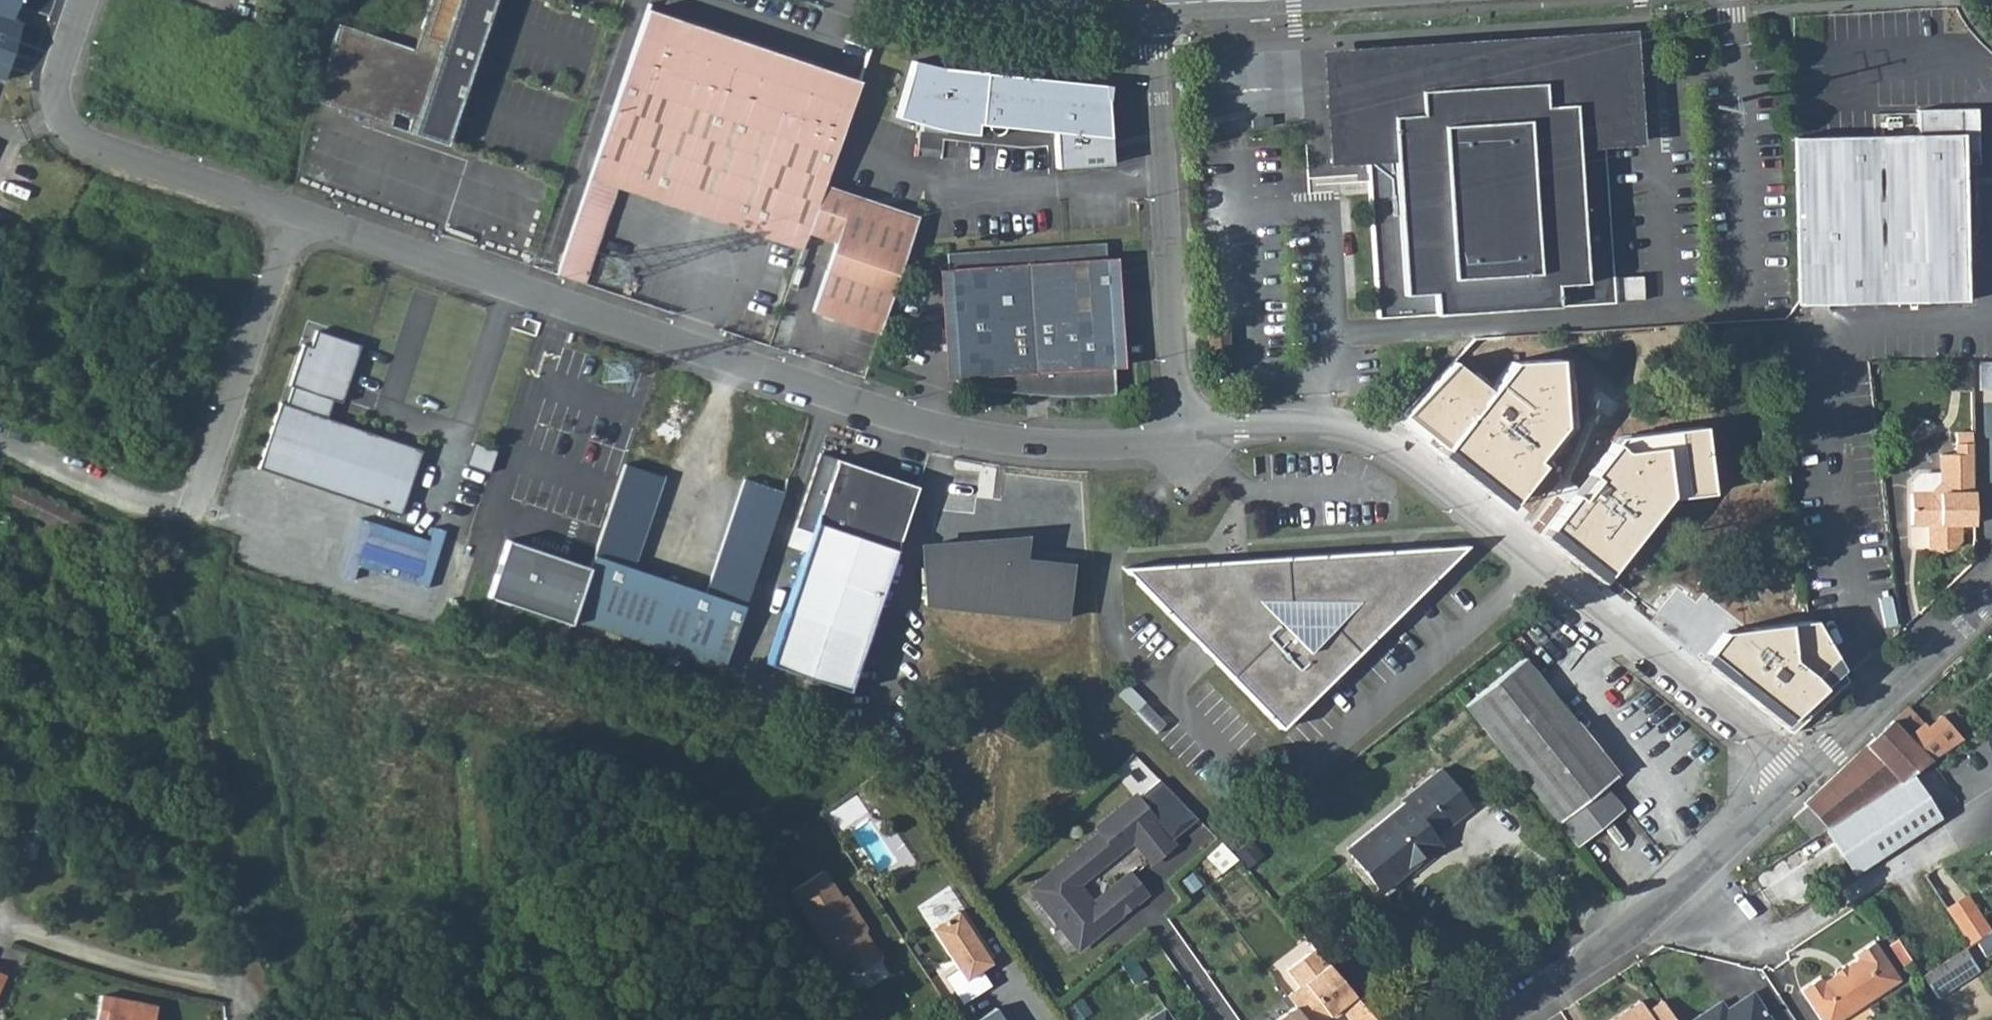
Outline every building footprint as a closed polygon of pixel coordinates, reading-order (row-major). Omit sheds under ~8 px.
[(409,48),(333,23),(312,101),(441,142),(489,0),(425,0),(409,48)] [(822,185),(857,81),(644,9),(587,176),(612,185),(800,248),(806,231),(822,185)] [(1324,57),(1326,85),(1388,81),(1387,65),(1569,53),(1570,69),(1635,64),(1633,36),(1324,57)] [(1326,85),(1331,168),(1369,165),(1380,323),(1615,307),(1604,149),(1640,147),(1635,64),(1570,69),(1569,53),(1387,65),(1388,81),(1326,85)] [(1108,137),(1104,84),(927,65),(927,63),(909,58),(892,115),(917,122),(917,127),(971,133),(972,122),(982,123),(982,125),(983,128),(985,131),(989,132),(992,132),(995,131),(998,128),(999,125),(1048,130),(1051,167),(1100,162),(1098,136),(1108,137)] [(1923,112),(1924,134),(1797,136),(1800,301),(1970,298),(1967,160),(1979,160),(1978,111),(1923,112)] [(612,185),(587,176),(554,274),(579,282),(612,185)] [(822,185),(806,231),(834,241),(811,310),(873,331),(913,215),(822,185)] [(1111,397),(1101,245),(1016,251),(944,254),(951,382),(971,385),(1004,391),(1040,395),(1078,397),(1111,397)] [(1203,323),(1205,352),(1230,350),(1227,322),(1203,323)] [(358,346),(313,330),(307,347),(301,345),(288,384),(290,385),(285,402),(279,400),(257,466),(399,513),(421,448),(326,415),(331,398),(340,401),(358,346)] [(1452,355),(1397,422),(1507,512),(1544,466),(1535,460),(1561,428),(1558,360),(1507,363),(1489,385),(1452,355)] [(1612,435),(1536,526),(1600,579),(1667,498),(1712,493),(1704,425),(1612,435)] [(1974,521),(1973,440),(1957,441),(1955,451),(1939,452),(1940,479),(1929,490),(1902,491),(1903,522),(1928,521),(1929,546),(1951,546),(1960,537),(1959,521),(1974,521)] [(476,443),(472,460),(492,465),(497,449),(476,443)] [(848,685),(918,480),(836,452),(837,450),(821,445),(795,520),(811,526),(767,657),(848,685)] [(661,477),(623,464),(587,568),(570,619),(721,671),(786,479),(747,466),(704,594),(630,569),(661,477)] [(91,541),(100,523),(80,514),(0,476),(0,498),(91,541)] [(443,537),(362,514),(347,564),(429,588),(443,537)] [(130,530),(128,542),(139,544),(141,531),(136,531),(130,530)] [(966,552),(929,548),(923,602),(1016,613),(1016,614),(1063,619),(1069,565),(1023,560),(1025,539),(1006,537),(1005,546),(967,542),(966,552)] [(587,568),(504,540),(485,596),(568,624),(570,619),(587,568)] [(1134,559),(1193,563),(1194,546),(1136,542),(1134,559)] [(1156,569),(1142,583),(1282,731),(1454,562),(1444,551),(1156,569)] [(1721,633),(1699,659),(1785,732),(1839,670),(1812,621),(1721,633)] [(1605,785),(1618,775),(1525,658),(1466,705),(1578,846),(1624,810),(1605,785)] [(1909,702),(1893,717),(1924,759),(1959,738),(1941,714),(1926,725),(1909,702)] [(1924,759),(1893,717),(1827,780),(1804,802),(1827,828),(1824,830),(1853,871),(1940,815),(1936,809),(1910,768),(1924,759)] [(1924,759),(1957,804),(1991,781),(1991,751),(1976,728),(1959,738),(1924,759)] [(1924,759),(1910,768),(1936,809),(1947,802),(1950,808),(1957,804),(1924,759)] [(1402,801),(1404,804),(1347,849),(1383,894),(1444,846),(1437,838),(1473,810),(1441,770),(1402,801)] [(1202,818),(1164,779),(1140,797),(1138,795),(1101,824),(1105,829),(1039,880),(1050,895),(1049,896),(1072,926),(1074,925),(1085,940),(1125,909),(1122,905),(1142,889),(1130,873),(1093,901),(1078,882),(1135,838),(1152,860),(1174,843),(1172,841),(1202,818)] [(1804,802),(1791,814),(1810,838),(1824,830),(1827,828),(1804,802)] [(1940,815),(1950,808),(1947,802),(1936,809),(1940,815)] [(828,866),(791,890),(840,965),(850,959),(857,971),(884,954),(828,866)] [(1050,895),(1039,880),(1034,884),(1080,944),(1085,940),(1074,925),(1072,926),(1049,896),(1050,895)] [(1122,905),(1125,909),(1126,911),(1147,894),(1142,889),(1122,905)] [(1969,939),(1991,926),(1970,890),(1948,904),(1969,939)] [(966,975),(992,958),(959,907),(933,923),(966,975)] [(1978,938),(1989,953),(1991,951),(1991,929),(1978,938)] [(1819,1019),(1843,1019),(1900,982),(1875,944),(1855,958),(1857,962),(1823,985),(1821,981),(1801,994),(1819,1019)] [(1966,946),(1924,972),(1939,995),(1980,968),(1966,946)] [(1321,954),(1291,973),(1303,991),(1290,999),(1294,1005),(1306,1019),(1343,1019),(1347,1017),(1349,1019),(1375,1019),(1321,954)] [(20,972),(0,962),(0,1014),(20,972)] [(125,1003),(120,1019),(171,1019),(176,1001),(121,983),(117,1001),(125,1003)] [(1698,1019),(1770,1019),(1754,995),(1727,1013),(1722,1005),(1698,1019)] [(1667,1015),(1657,1000),(1641,1010),(1636,1002),(1609,1019),(1670,1019),(1667,1015)] [(996,1003),(970,1019),(1008,1019),(996,1003)] [(1294,1005),(1273,1019),(1306,1019),(1294,1005)] [(1163,1011),(1149,1019),(1168,1019),(1163,1011)]
